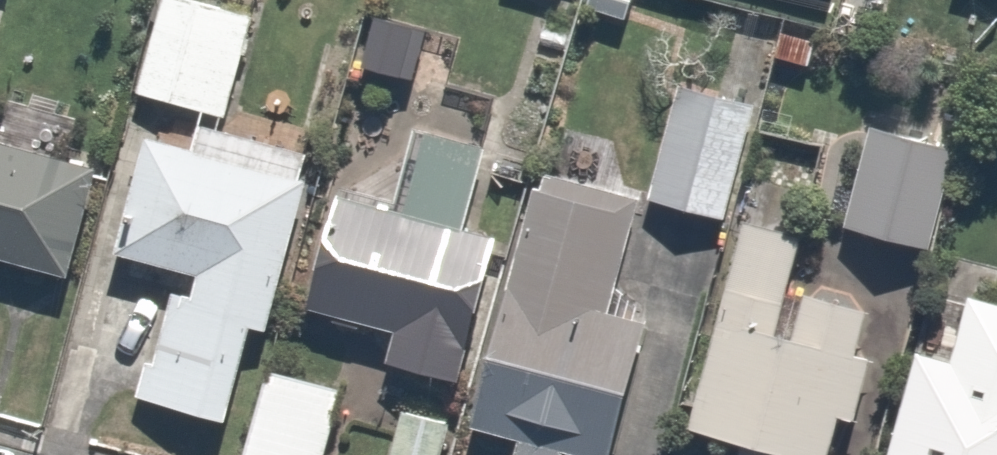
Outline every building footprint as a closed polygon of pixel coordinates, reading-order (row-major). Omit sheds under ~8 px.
[(247,8),(210,0),(150,0),(132,92),(226,111),(247,8)] [(720,216),(749,97),(668,77),(639,197),(720,216)] [(930,243),(947,128),(865,116),(848,231),(930,243)] [(158,284),(133,393),(221,413),(242,320),(268,325),(305,165),(143,128),(115,252),(195,271),(190,291),(158,284)] [(462,210),(474,148),(404,134),(392,196),(332,184),(306,312),(384,328),(379,354),(454,369),(460,343),(470,345),(496,217),(462,210)] [(92,163),(0,138),(0,248),(64,265),(92,163)] [(560,444),(606,454),(635,317),(600,309),(623,202),(522,181),(470,425),(509,433),(505,454),(558,454),(560,444)] [(785,277),(795,236),(736,220),(684,422),(742,437),(737,454),(820,454),(831,413),(850,418),(868,350),(848,345),(860,299),(849,296),(785,277)] [(956,292),(943,364),(905,357),(887,454),(996,454),(996,299),(956,292)] [(337,381),(264,361),(238,454),(318,454),(337,381)] [(398,390),(381,454),(436,454),(449,404),(398,390)]
